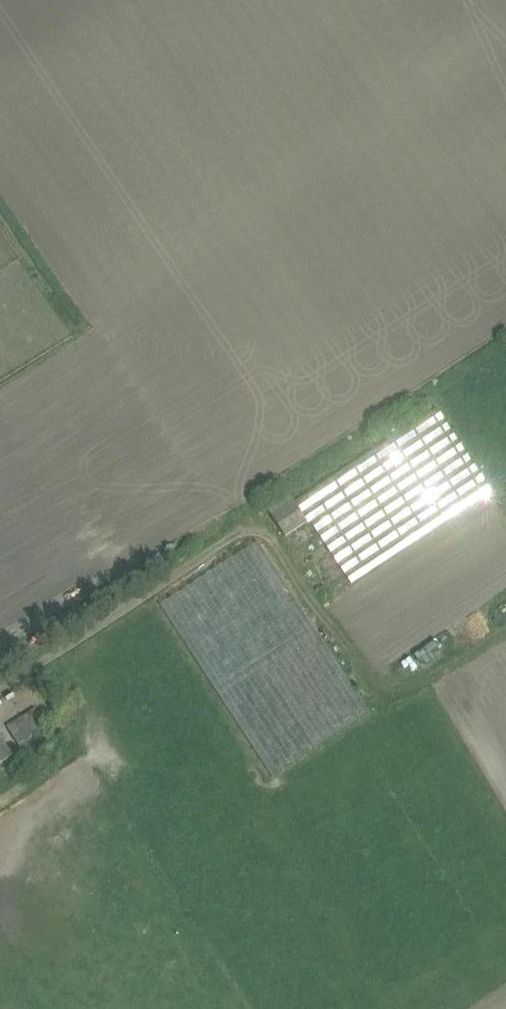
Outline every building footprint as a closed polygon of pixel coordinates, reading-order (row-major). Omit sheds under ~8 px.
[(472,476),(481,475),(457,435),(457,437),(441,410),(322,483),(343,480),(345,496),(359,493),(360,502),(371,495),(389,492),(386,476),(392,473),(390,461),(409,458),(419,452),(428,466),(436,461),(440,467),(454,459),(458,466),(469,459),(472,476)] [(285,537),(310,524),(293,491),(268,504),(285,537)] [(197,633),(249,734),(248,675),(257,675),(277,665),(277,661),(282,661),(294,655),(294,648),(304,642),(309,651),(320,646),(316,638),(316,639),(264,538),(247,547),(249,640),(246,641),(237,641),(237,640),(217,641),(211,644),(204,644),(204,633),(197,633)] [(36,709),(9,727),(27,755),(54,737),(36,709)] [(14,755),(0,734),(0,765),(14,755)]
